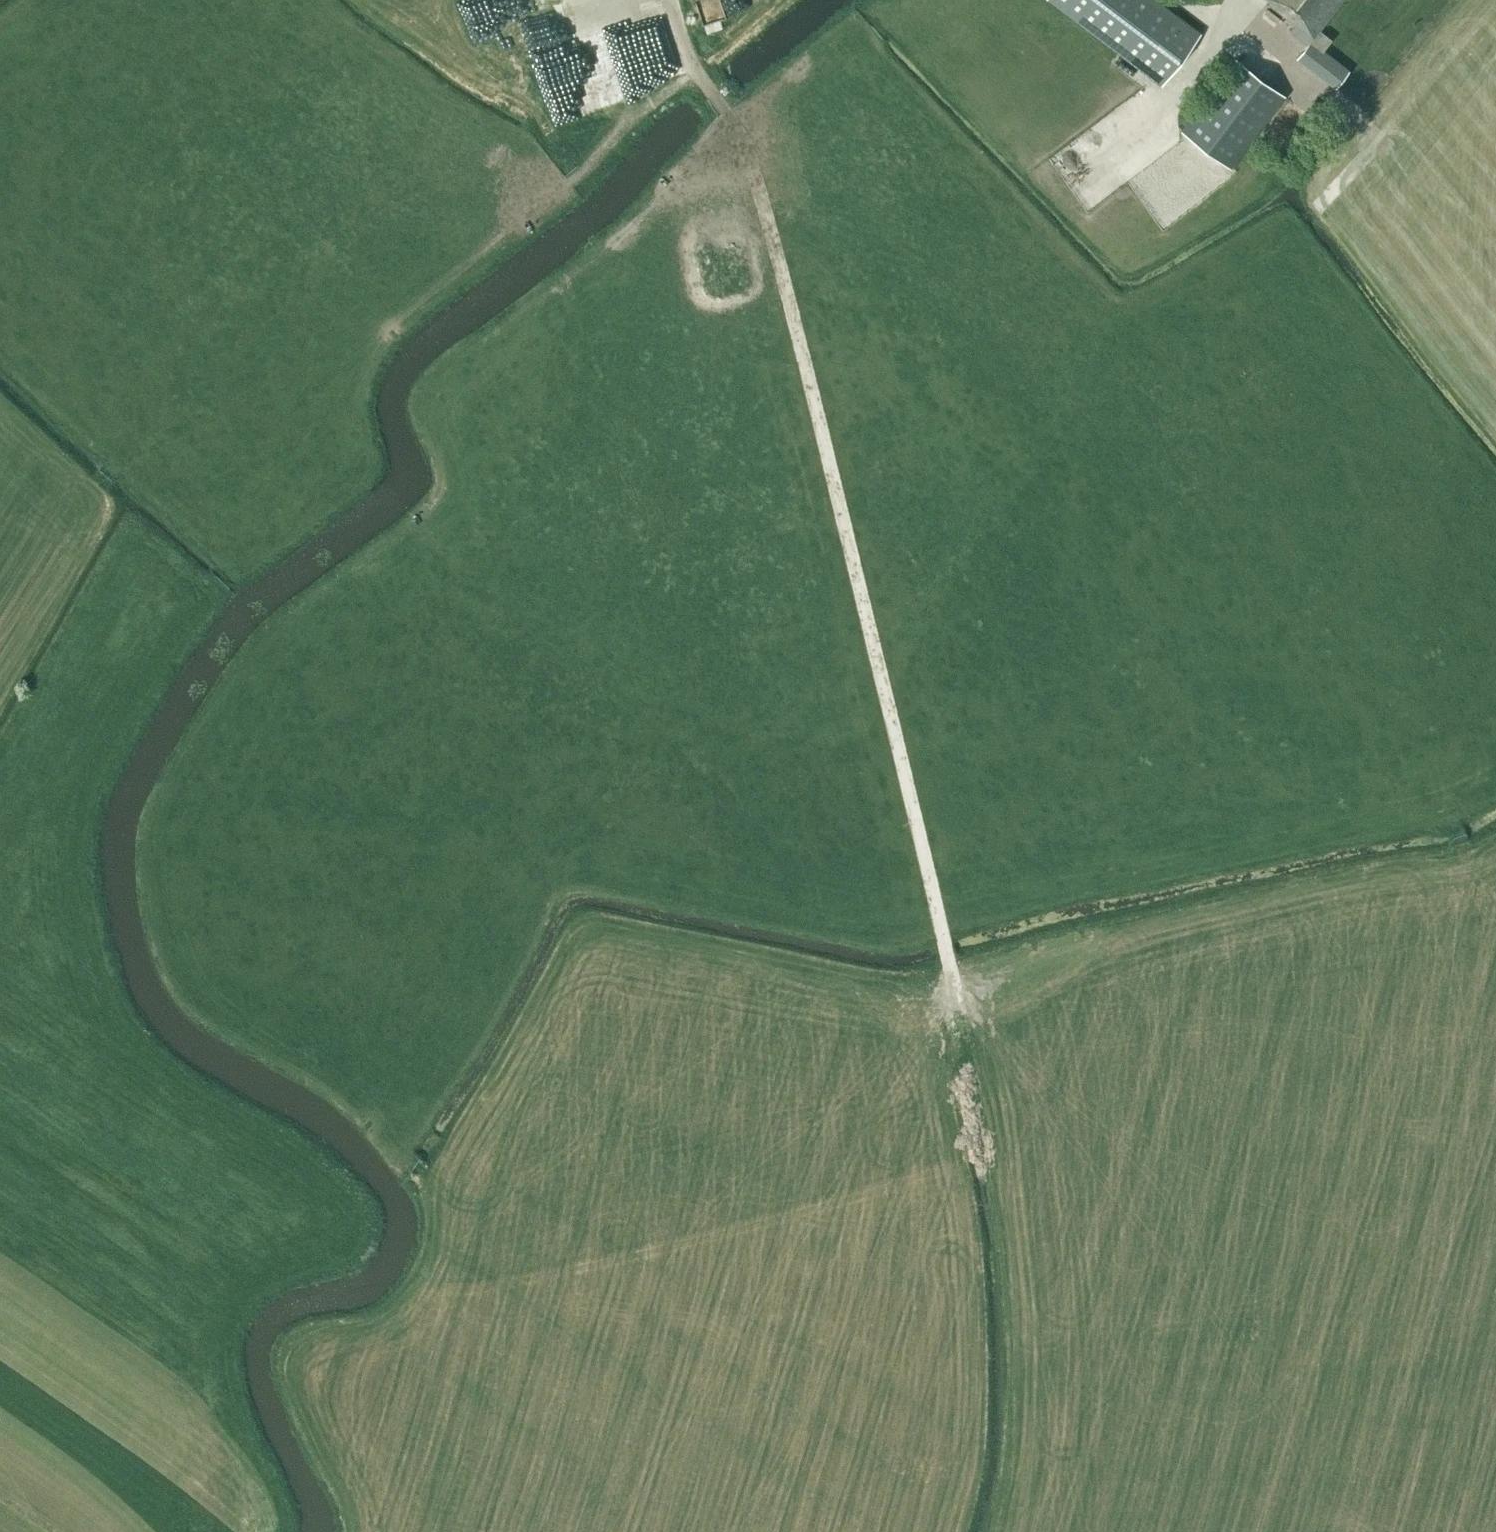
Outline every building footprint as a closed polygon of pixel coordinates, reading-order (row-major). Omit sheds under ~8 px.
[(483,8),(494,3),(493,0),(479,0),(483,8)] [(1157,0),(1049,0),(1161,85),(1200,33),(1157,0)] [(1268,3),(1296,24),(1290,32),(1307,44),(1296,58),(1335,88),(1350,69),(1323,50),(1331,39),(1319,29),(1341,0),(1270,0),(1268,3)] [(1283,97),(1234,59),(1180,130),(1229,168),(1283,97)]
